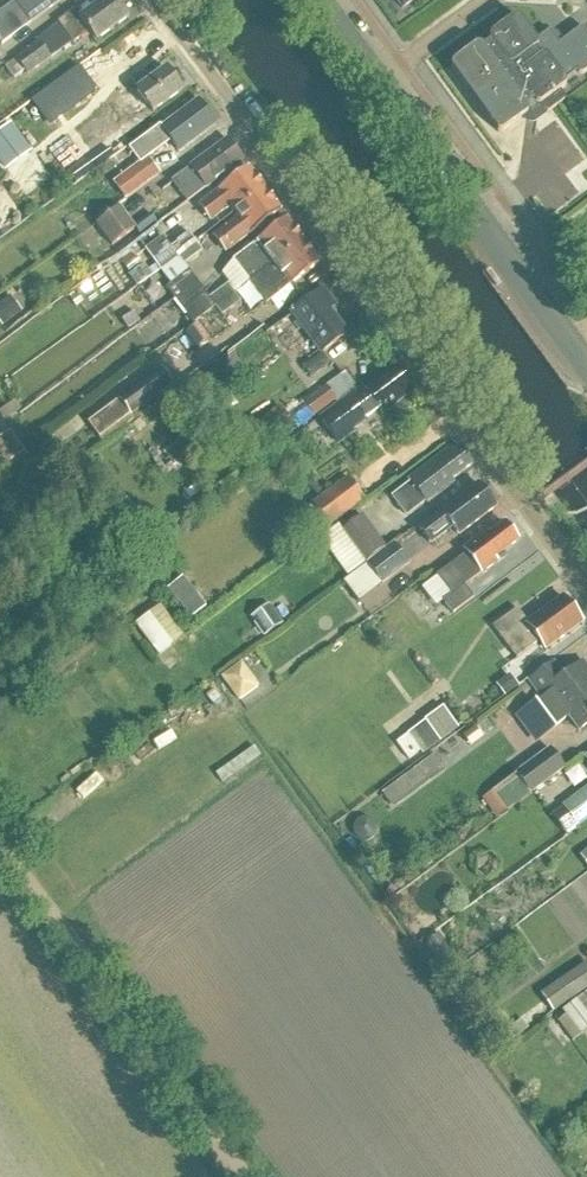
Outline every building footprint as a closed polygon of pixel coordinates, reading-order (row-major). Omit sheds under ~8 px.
[(12,4),(28,26),(63,0),(17,0),(12,4)] [(28,76),(72,43),(73,44),(88,33),(95,43),(129,18),(116,0),(106,0),(82,17),(77,10),(57,24),(58,25),(37,41),(36,40),(14,57),(28,76)] [(402,11),(416,0),(394,0),(402,11)] [(586,32),(585,31),(584,30),(582,30),(581,30),(579,31),(559,46),(549,32),(536,42),(521,21),(520,20),(519,19),(515,19),(513,20),(490,36),(490,37),(489,40),(489,42),(490,43),(483,49),(481,47),(480,46),(478,46),(476,47),(452,65),(451,65),(450,67),(450,68),(450,70),(451,73),(495,132),(496,133),(498,134),(500,134),(502,134),(503,133),(525,117),(526,116),(527,115),(527,114),(528,113),(528,112),(537,114),(537,116),(540,120),(561,103),(562,103),(563,101),(564,100),(564,98),(563,96),(560,92),(565,88),(565,87),(565,85),(565,83),(564,81),(577,73),(578,74),(579,75),(581,75),(582,75),(584,74),(586,72),(586,32)] [(46,127),(95,91),(76,66),(27,101),(46,127)] [(151,113),(152,114),(182,92),(166,70),(137,92),(132,86),(121,94),(141,121),(151,113)] [(158,150),(169,142),(178,153),(215,125),(198,102),(150,139),(158,150)] [(128,144),(110,119),(89,133),(108,159),(128,144)] [(0,131),(0,157),(22,140),(10,124),(0,131)] [(187,203),(243,162),(227,141),(172,182),(187,203)] [(147,158),(112,184),(125,201),(160,175),(147,158)] [(228,209),(233,215),(265,192),(248,169),(217,192),(217,193),(198,207),(209,222),(228,209)] [(225,255),(251,236),(281,214),(265,192),(233,215),(236,219),(212,237),(225,255)] [(120,208),(96,225),(111,246),(135,229),(120,208)] [(249,283),(303,243),(287,221),(233,261),(221,274),(235,293),(249,283)] [(143,251),(158,270),(195,243),(189,234),(170,248),(162,237),(143,251)] [(158,270),(170,285),(187,272),(182,266),(201,251),(195,243),(158,270)] [(320,265),(303,243),(249,283),(266,305),(320,265)] [(152,277),(148,272),(144,266),(128,277),(136,289),(152,277)] [(188,271),(187,272),(170,285),(165,289),(192,325),(214,308),(233,293),(227,285),(209,299),(188,271)] [(346,335),(329,311),(335,307),(323,291),(291,314),(320,354),(346,335)] [(233,293),(214,308),(221,317),(240,302),(233,293)] [(16,317),(5,301),(0,304),(0,325),(2,328),(16,317)] [(197,326),(185,335),(196,349),(208,340),(197,326)] [(295,360),(310,375),(323,361),(308,346),(295,360)] [(160,368),(117,400),(118,401),(87,424),(98,439),(172,385),(160,368)] [(359,426),(378,411),(381,416),(412,393),(394,370),(365,392),(362,388),(319,419),(338,445),(360,428),(359,426)] [(313,418),(336,401),(325,386),(303,403),(304,404),(313,418)] [(281,407),(248,430),(260,447),(290,425),(293,423),(285,412),(281,407)] [(25,454),(10,433),(0,441),(0,464),(4,469),(25,454)] [(460,450),(454,454),(450,448),(407,480),(410,483),(391,497),(403,514),(422,500),(427,505),(454,485),(451,481),(472,465),(460,450)] [(329,528),(364,502),(346,478),(311,504),(329,528)] [(478,485),(419,530),(431,545),(453,528),(459,536),(496,508),(478,485)] [(362,517),(341,532),(365,564),(386,549),(362,517)] [(518,542),(515,538),(518,536),(510,527),(508,528),(505,524),(488,537),(485,533),(456,556),(459,560),(457,562),(456,560),(421,588),(435,606),(471,579),(469,576),(477,570),(481,575),(498,562),(495,559),(518,542)] [(394,545),(367,566),(382,586),(410,565),(394,545)] [(382,586),(367,566),(344,584),(359,604),(382,586)] [(187,620),(203,608),(180,577),(164,589),(187,620)] [(516,660),(539,643),(545,651),(581,624),(562,598),(528,624),(517,609),(492,628),(516,660)] [(263,638),(282,625),(269,606),(250,619),(263,638)] [(157,657),(172,646),(149,615),(134,626),(157,657)] [(532,705),(550,729),(567,717),(578,732),(586,725),(586,668),(583,662),(563,677),(553,663),(528,681),(541,698),(532,705)] [(258,687),(241,663),(220,678),(238,702),(258,687)] [(504,698),(518,687),(510,676),(496,686),(504,698)] [(422,757),(458,730),(442,708),(424,721),(425,723),(396,745),(408,761),(419,753),(422,757)] [(481,738),(492,730),(486,722),(476,730),(481,738)] [(481,738),(476,730),(475,728),(463,737),(470,748),(482,739),(481,738)] [(507,812),(565,769),(549,748),(513,774),(515,776),(492,793),(507,812)] [(442,764),(435,754),(380,794),(387,804),(442,764)] [(562,808),(572,820),(561,828),(566,836),(586,821),(586,790),(562,808)] [(368,820),(366,819),(364,819),(362,820),(360,820),(358,821),(357,822),(355,824),(354,826),(353,828),(353,830),(353,832),(353,834),(354,836),(355,838),(356,839),(358,841),(360,842),(362,842),(364,843),(366,843),(368,842),(370,841),(372,840),(373,839),(375,837),(375,835),(376,833),(376,831),(376,829),(376,827),(375,825),(373,823),(372,822),(370,821),(368,820)] [(579,856),(586,867),(586,850),(579,856)] [(424,944),(442,969),(456,959),(438,934),(424,944)] [(586,990),(586,963),(539,994),(552,1013),(586,990)] [(577,999),(578,1001),(562,1012),(565,1016),(557,1022),(571,1040),(586,1028),(586,992),(577,999)] [(518,1036),(528,1029),(522,1020),(512,1027),(518,1036)] [(572,1141),(576,1138),(567,1126),(557,1133),(566,1145),(568,1143),(572,1141)]
